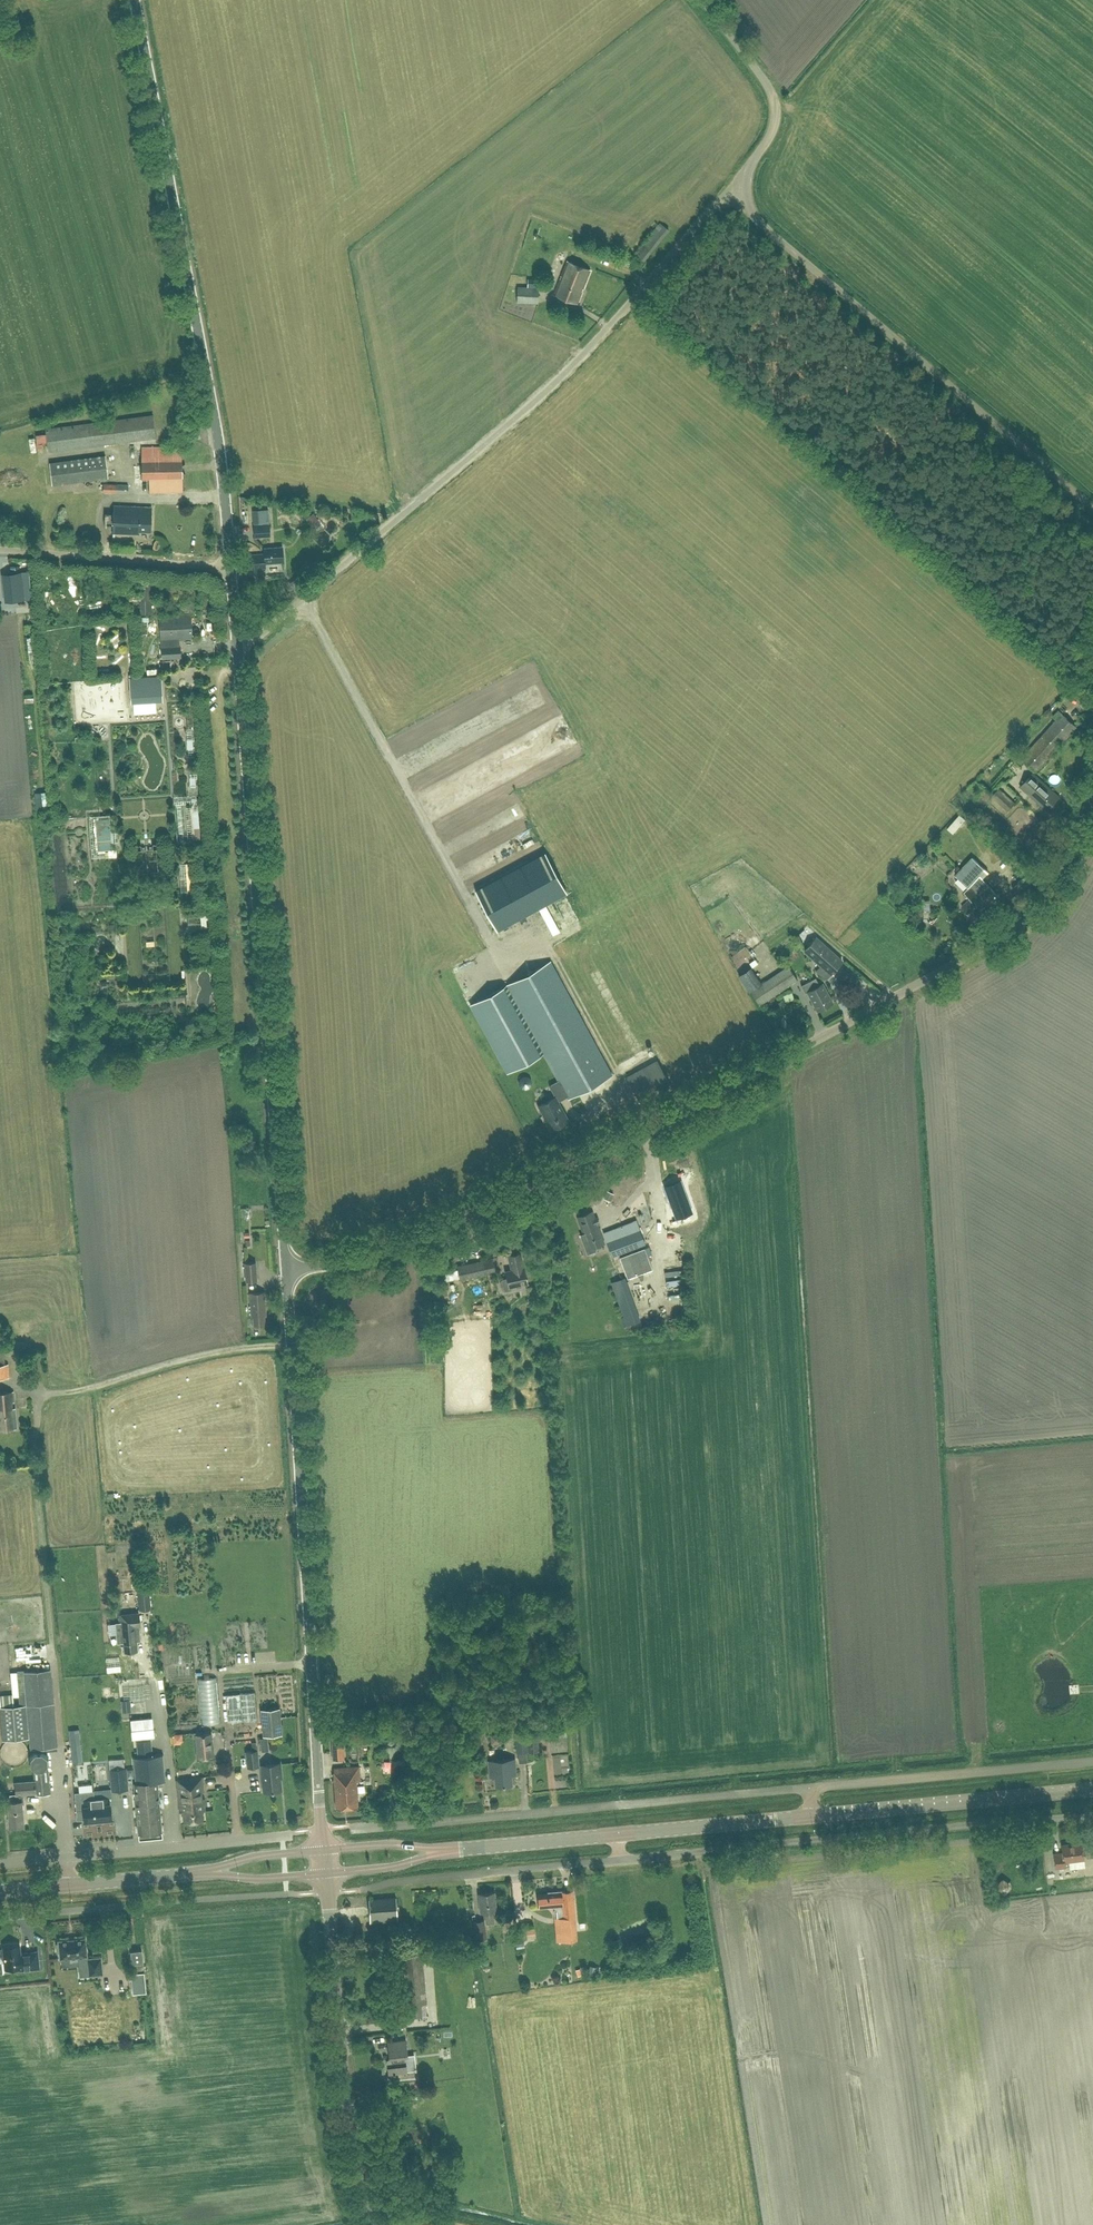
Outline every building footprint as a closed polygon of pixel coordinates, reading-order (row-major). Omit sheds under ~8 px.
[(644,262),(668,230),(659,223),(634,254),(644,262)] [(577,303),(590,269),(566,260),(553,294),(577,303)] [(538,303),(538,287),(522,286),(518,286),(517,302),(538,303)] [(133,440),(155,437),(153,415),(130,417),(131,417),(45,428),(48,451),(133,440)] [(182,446),(141,446),(141,478),(148,478),(149,492),(183,491),(182,446)] [(52,484),(108,477),(106,455),(50,462),(52,484)] [(103,491),(128,492),(127,484),(103,483),(103,491)] [(151,531),(152,506),(113,505),(112,532),(138,534),(138,530),(151,531)] [(258,516),(257,510),(251,510),(252,523),(265,522),(264,516),(258,516)] [(313,513),(306,518),(312,527),(319,522),(313,513)] [(269,524),(253,525),(254,537),(270,536),(269,524)] [(265,567),(265,562),(283,561),(282,546),(264,547),(264,553),(248,554),(249,573),(260,572),(259,567),(265,567)] [(150,579),(138,579),(139,614),(151,614),(150,579)] [(179,638),(192,637),(190,614),(159,616),(162,657),(180,656),(180,645),(179,645),(179,638)] [(129,677),(130,695),(131,704),(162,702),(162,693),(161,675),(129,677)] [(1073,722),(1062,712),(1021,757),(1035,770),(1076,725),(1073,722)] [(1046,809),(1059,795),(1033,771),(1020,785),(1028,793),(1029,791),(1031,793),(1030,794),(1046,809)] [(1006,809),(1014,801),(998,786),(991,794),(1006,809)] [(201,828),(200,795),(191,795),(191,796),(175,796),(175,806),(189,806),(189,828),(201,828)] [(118,848),(113,848),(111,818),(98,819),(100,850),(107,850),(108,858),(119,858),(118,848)] [(544,852),(475,889),(496,930),(497,929),(566,892),(544,852)] [(974,920),(983,913),(981,910),(998,896),(988,883),(987,884),(982,877),(988,871),(972,857),(955,874),(968,887),(963,892),(970,899),(961,906),(972,918),(974,920)] [(192,878),(192,865),(180,865),(182,893),(190,893),(190,878),(192,878)] [(723,877),(714,881),(719,890),(728,886),(723,877)] [(203,934),(209,933),(208,920),(212,919),(211,911),(202,911),(203,934)] [(829,972),(841,959),(815,935),(803,948),(829,972)] [(567,1097),(611,1073),(550,960),(470,1003),(507,1072),(543,1052),(558,1079),(549,1084),(555,1095),(537,1104),(550,1128),(568,1118),(558,1100),(566,1095),(567,1097)] [(758,1002),(796,978),(788,966),(751,991),(758,1002)] [(804,992),(806,991),(816,1010),(832,1001),(822,981),(819,983),(815,976),(800,984),(804,992)] [(786,1023),(782,1015),(777,1018),(781,1026),(786,1023)] [(625,1053),(634,1046),(625,1034),(616,1041),(625,1053)] [(642,1105),(672,1088),(656,1059),(626,1075),(642,1105)] [(675,1217),(691,1211),(680,1180),(664,1186),(675,1217)] [(607,1189),(604,1196),(610,1199),(614,1192),(607,1189)] [(591,1209),(576,1215),(582,1232),(579,1233),(586,1252),(594,1248),(593,1245),(603,1242),(591,1209)] [(611,1254),(643,1242),(635,1218),(621,1223),(624,1233),(605,1240),(611,1254)] [(651,1254),(648,1246),(619,1257),(627,1278),(652,1269),(647,1255),(651,1254)] [(510,1289),(509,1286),(527,1282),(520,1252),(508,1255),(511,1269),(505,1270),(506,1278),(502,1279),(500,1281),(502,1288),(504,1290),(510,1289)] [(485,1268),(493,1266),(491,1257),(456,1265),(459,1278),(486,1272),(485,1268)] [(244,1262),(245,1281),(256,1280),(255,1261),(244,1262)] [(456,1281),(455,1276),(458,1276),(457,1266),(441,1268),(442,1277),(449,1276),(450,1282),(456,1281)] [(610,1282),(622,1316),(619,1317),(622,1326),(626,1325),(640,1320),(624,1277),(610,1282)] [(280,1298),(279,1285),(265,1286),(266,1298),(280,1298)] [(249,1291),(251,1315),(252,1315),(253,1324),(264,1323),(264,1315),(265,1314),(264,1291),(249,1291)] [(0,1364),(0,1378),(9,1377),(8,1364),(0,1364)] [(16,1426),(15,1407),(11,1407),(10,1401),(14,1400),(13,1389),(0,1391),(0,1427),(16,1426)] [(139,1608),(150,1607),(148,1580),(137,1581),(139,1608)] [(119,1622),(107,1623),(108,1634),(116,1633),(117,1642),(123,1642),(124,1651),(137,1650),(136,1641),(141,1640),(139,1625),(140,1625),(138,1612),(118,1614),(119,1622)] [(138,1671),(138,1658),(127,1659),(128,1671),(138,1671)] [(58,1745),(51,1668),(23,1670),(16,1671),(18,1695),(19,1704),(13,1704),(12,1696),(12,1693),(0,1694),(0,1717),(2,1739),(29,1736),(30,1747),(58,1745)] [(217,1720),(216,1678),(203,1679),(205,1721),(217,1720)] [(106,1700),(121,1698),(119,1686),(105,1687),(106,1700)] [(256,1718),(253,1691),(225,1694),(227,1721),(256,1718)] [(131,1711),(130,1699),(121,1700),(121,1711),(131,1711)] [(282,1734),(280,1707),(260,1708),(262,1736),(282,1734)] [(149,1717),(131,1719),(133,1737),(150,1735),(149,1717)] [(525,1731),(515,1731),(516,1750),(517,1750),(526,1750),(527,1750),(525,1731)] [(210,1732),(195,1733),(198,1757),(212,1755),(210,1732)] [(172,1734),(173,1744),(180,1743),(182,1740),(182,1733),(172,1734)] [(342,1736),(331,1736),(332,1752),(343,1751),(342,1736)] [(157,1780),(164,1779),(162,1753),(151,1754),(150,1738),(136,1739),(138,1755),(133,1756),(136,1782),(133,1782),(138,1832),(161,1830),(157,1780)] [(554,1740),(554,1759),(568,1759),(568,1740),(554,1740)] [(247,1766),(258,1765),(257,1749),(245,1750),(247,1766)] [(23,1824),(22,1817),(21,1802),(23,1802),(22,1792),(35,1791),(35,1793),(49,1792),(48,1768),(43,1769),(48,1763),(48,1755),(42,1750),(34,1750),(29,1755),(29,1765),(35,1770),(33,1770),(34,1780),(15,1781),(16,1794),(16,1799),(7,1800),(9,1825),(23,1824)] [(515,1773),(514,1757),(488,1759),(489,1775),(494,1774),(495,1784),(511,1783),(510,1773),(515,1773)] [(263,1790),(281,1789),(279,1772),(280,1772),(279,1762),(260,1764),(263,1790)] [(356,1780),(359,1780),(358,1765),(332,1767),(336,1807),(358,1805),(356,1780)] [(110,1789),(128,1788),(127,1767),(109,1768),(110,1789)] [(205,1809),(203,1797),(200,1798),(200,1791),(203,1790),(201,1776),(176,1779),(179,1806),(182,1805),(183,1821),(202,1819),(201,1810),(205,1809)] [(78,1790),(73,1791),(76,1818),(84,1818),(84,1819),(90,1819),(90,1822),(94,1821),(92,1804),(94,1804),(94,1797),(93,1789),(91,1789),(91,1783),(77,1784),(78,1790)] [(94,1804),(92,1804),(94,1821),(103,1820),(103,1817),(111,1816),(109,1803),(108,1796),(94,1797),(94,1804)] [(53,1826),(56,1822),(46,1814),(43,1817),(53,1826)] [(1066,1860),(1084,1858),(1082,1841),(1062,1843),(1063,1851),(1054,1852),(1056,1866),(1066,1865),(1066,1860)] [(534,1871),(519,1872),(520,1884),(535,1883),(534,1871)] [(554,1917),(556,1940),(576,1938),(572,1889),(561,1889),(546,1890),(546,1892),(537,1893),(538,1906),(562,1904),(563,1916),(554,1917)] [(492,1910),(496,1909),(494,1891),(478,1892),(479,1911),(484,1910),(485,1922),(493,1921),(492,1910)] [(370,1921),(397,1919),(395,1896),(370,1898),(369,1898),(368,1898),(370,1921)] [(485,1936),(488,1935),(487,1926),(485,1927),(483,1918),(472,1920),(475,1941),(486,1939),(485,1936)] [(504,1941),(514,1939),(512,1928),(502,1930),(504,1941)] [(58,1942),(55,1942),(56,1951),(59,1951),(60,1957),(61,1957),(69,1956),(70,1961),(70,1965),(79,1965),(80,1975),(88,1974),(87,1957),(87,1955),(85,1937),(58,1939),(58,1942)] [(2,1948),(0,1948),(0,1960),(4,1960),(4,1967),(20,1966),(21,1969),(38,1967),(37,1950),(20,1952),(19,1944),(2,1945),(2,1948)] [(118,1955),(131,1954),(130,1944),(117,1945),(118,1955)] [(132,1962),(142,1961),(141,1949),(131,1950),(132,1962)] [(420,1952),(421,1952),(421,1951),(402,1953),(402,1954),(407,2016),(425,2014),(420,1952)] [(93,1957),(87,1957),(88,1974),(102,1973),(101,1956),(100,1956),(100,1954),(93,1955),(93,1957)] [(145,1985),(132,1986),(133,1993),(146,1992),(145,1985)] [(403,2056),(408,2055),(405,2038),(386,2040),(389,2058),(391,2057),(391,2062),(387,2063),(388,2073),(406,2071),(405,2061),(404,2061),(403,2056)]
